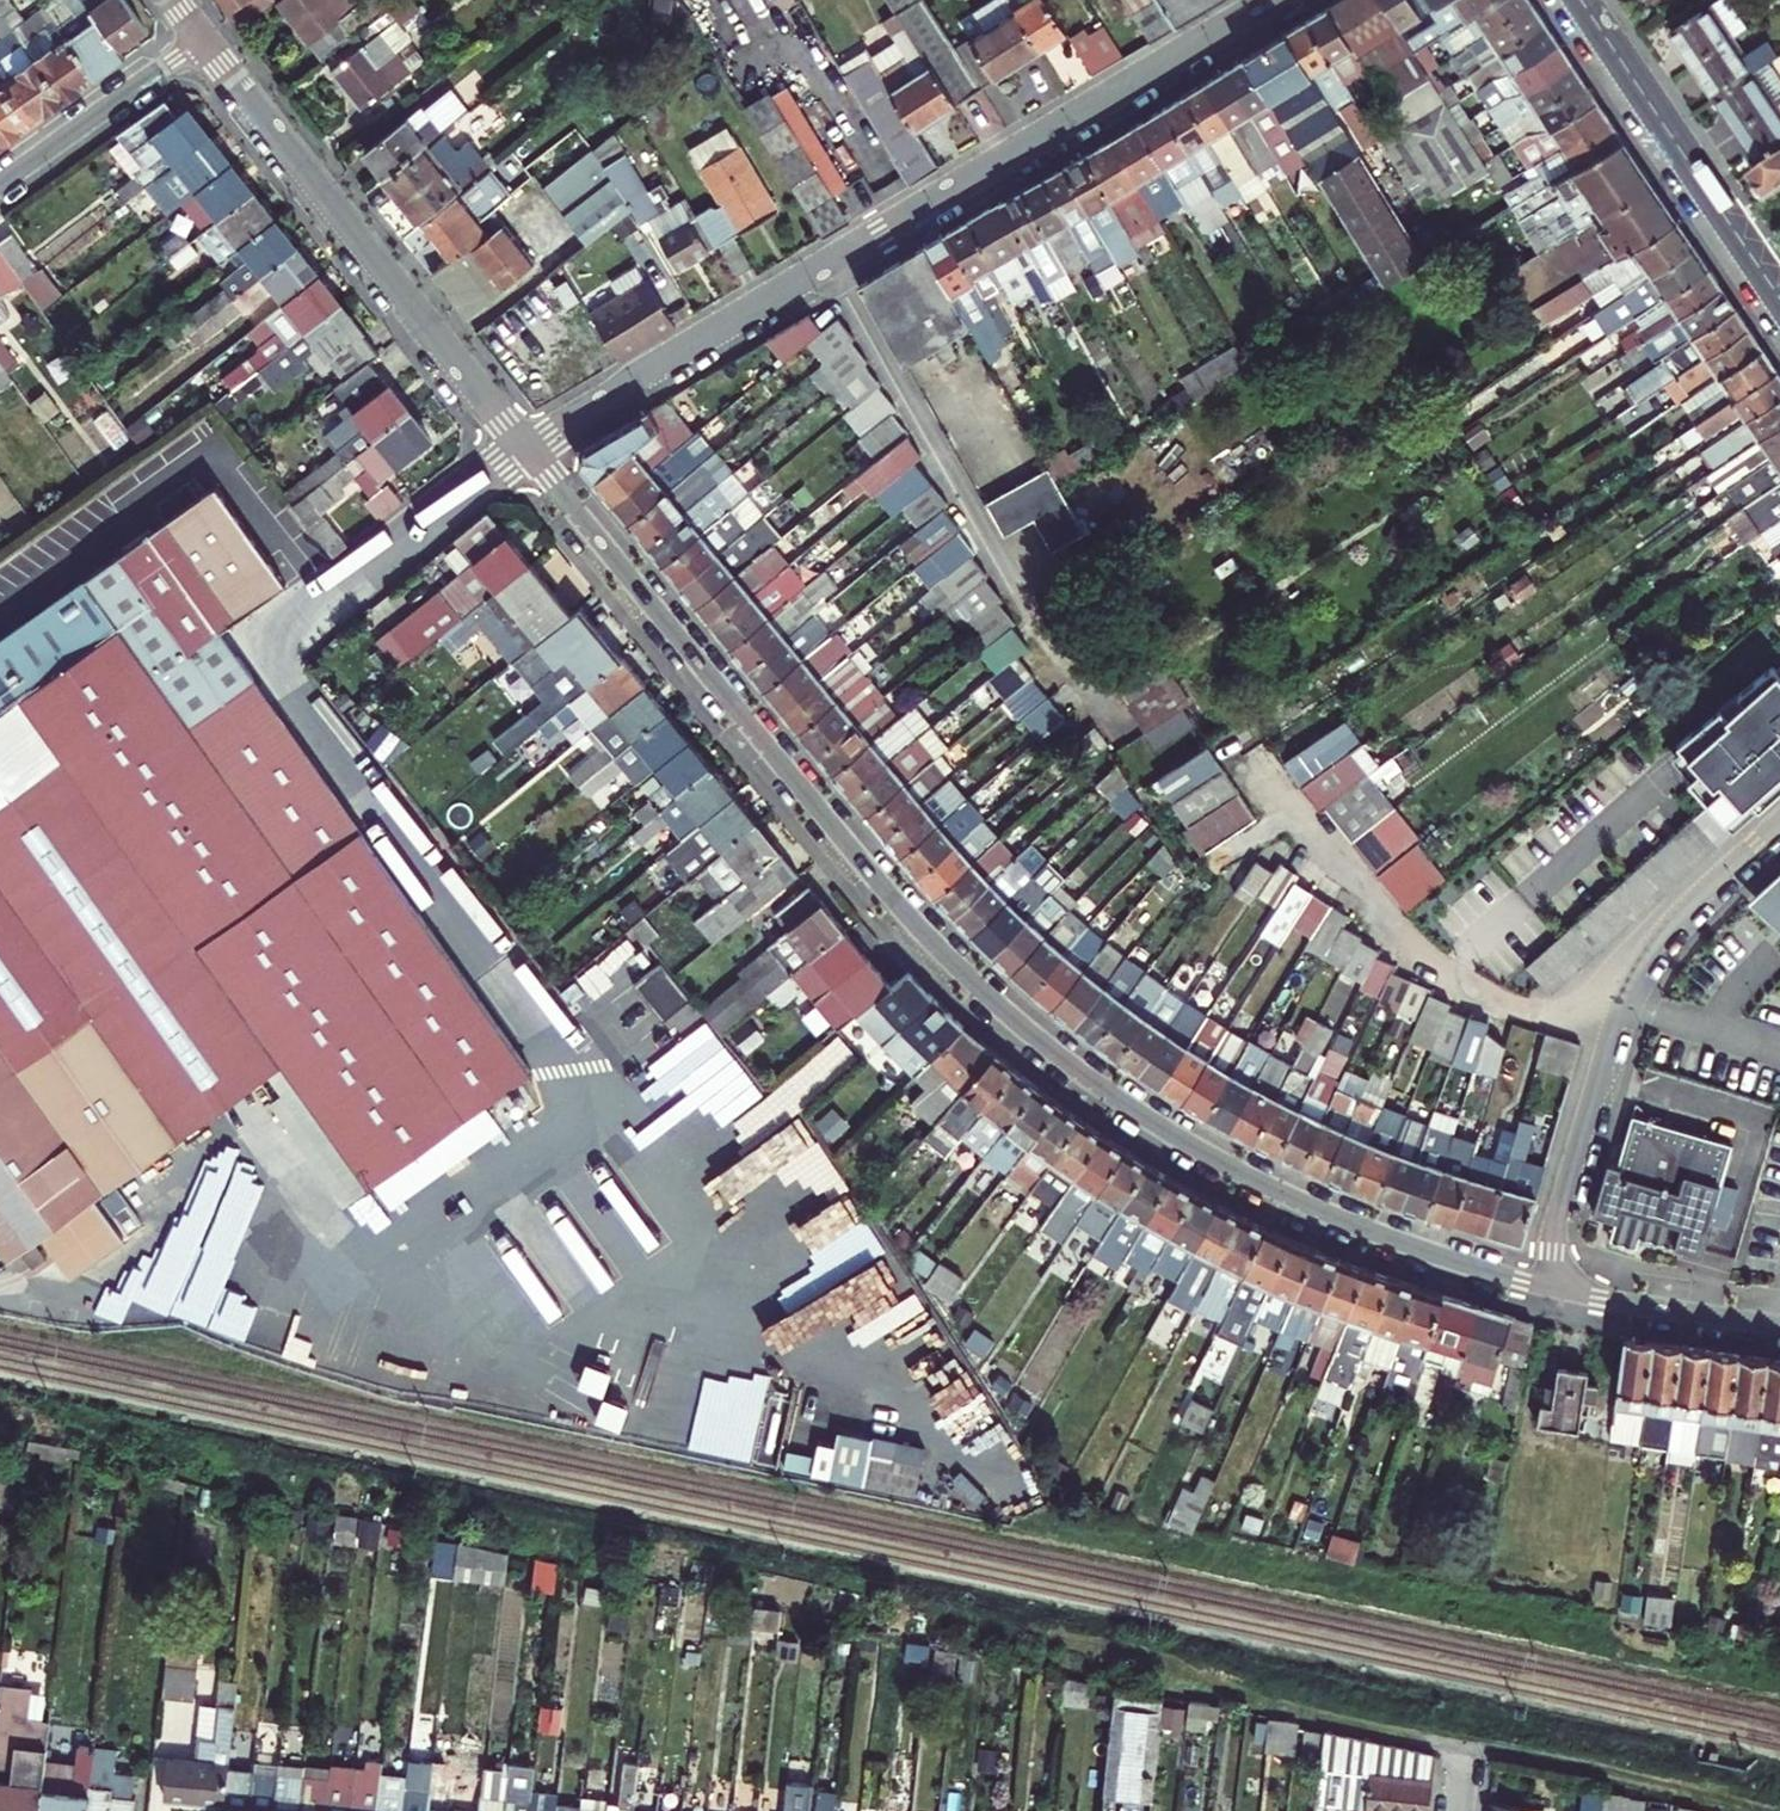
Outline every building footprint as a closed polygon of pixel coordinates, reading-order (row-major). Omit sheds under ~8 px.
[(13,7),(8,0),(0,0),(0,15),(1,15),(13,7)] [(56,26),(74,14),(64,0),(62,0),(45,12),(56,26)] [(81,0),(64,0),(74,14),(56,26),(93,79),(122,58),(116,49),(81,0)] [(116,49),(144,29),(124,0),(81,0),(116,49)] [(227,15),(248,0),(216,0),(227,15)] [(227,15),(238,29),(277,0),(248,0),(227,15)] [(361,32),(379,18),(366,0),(284,0),(277,5),(321,62),(361,32)] [(361,32),(368,42),(329,72),(359,111),(416,68),(408,56),(401,62),(396,53),(407,44),(393,26),(397,22),(399,25),(418,10),(410,0),(404,0),(379,18),(361,32)] [(654,19),(668,20),(670,0),(655,0),(654,19)] [(886,0),(878,0),(888,18),(895,13),(886,0)] [(895,13),(955,106),(981,89),(954,48),(934,16),(924,0),(886,0),(895,13)] [(1009,7),(1038,52),(1064,35),(1062,28),(1043,0),(1005,0),(1009,7)] [(1149,43),(1174,29),(1155,0),(1121,0),(1149,43)] [(1174,29),(1221,0),(1155,0),(1174,29)] [(1447,109),(1437,92),(1425,73),(1414,55),(1413,53),(1406,43),(1399,31),(1379,0),(1343,0),(1327,9),(1366,72),(1376,88),(1399,127),(1379,140),(1423,212),(1488,172),(1482,164),(1471,144),(1459,127),(1447,109)] [(1399,31),(1430,11),(1437,7),(1432,0),(1379,0),(1399,31)] [(1437,7),(1430,11),(1438,23),(1406,43),(1413,53),(1455,26),(1457,29),(1475,17),(1472,15),(1496,0),(1448,0),(1437,7)] [(1475,17),(1486,35),(1532,5),(1529,0),(1496,0),(1472,15),(1475,17)] [(1697,66),(1735,40),(1750,30),(1730,0),(1725,0),(1676,33),(1697,66)] [(1453,55),(1466,75),(1545,24),(1532,5),(1486,35),(1468,46),(1453,55)] [(1,15),(11,30),(23,21),(13,7),(1,15)] [(954,48),(981,89),(1038,52),(1009,7),(1005,9),(1009,15),(954,48)] [(62,101),(93,79),(56,26),(45,12),(43,8),(23,21),(11,30),(12,31),(62,101)] [(1306,23),(1355,101),(1369,91),(1360,76),(1366,72),(1327,9),(1306,23)] [(864,51),(836,68),(908,187),(938,169),(915,132),(955,106),(895,13),(888,18),(881,23),(893,42),(868,58),(864,51)] [(1486,35),(1475,17),(1457,29),(1459,31),(1468,46),(1486,35)] [(1075,19),(1062,28),(1064,35),(1092,77),(1123,59),(1103,28),(1087,38),(1075,19)] [(1306,23),(1285,35),(1358,152),(1379,140),(1355,101),(1306,23)] [(1466,75),(1476,91),(1494,79),(1513,73),(1558,44),(1545,24),(1466,75)] [(1414,55),(1457,29),(1455,26),(1413,53),(1414,55)] [(62,101),(12,31),(0,40),(0,77),(32,122),(62,101)] [(1444,41),(1453,55),(1468,46),(1459,31),(1444,41)] [(1285,35),(1244,61),(1294,142),(1303,156),(1384,286),(1426,260),(1358,152),(1285,35)] [(1748,59),(1735,40),(1697,66),(1719,99),(1770,65),(1776,61),(1766,46),(1748,59)] [(1476,91),(1488,109),(1508,97),(1524,92),(1570,63),(1558,44),(1513,73),(1494,79),(1476,91)] [(1244,61),(1223,73),(1273,154),(1294,142),(1244,61)] [(1488,109),(1499,126),(1515,117),(1535,112),(1584,82),(1570,63),(1524,92),(1508,97),(1488,109)] [(1741,133),(1779,106),(1779,82),(1770,65),(1719,99),(1741,133)] [(1360,76),(1369,91),(1376,88),(1366,72),(1360,76)] [(1273,154),(1223,73),(1204,85),(1230,128),(1240,122),(1244,129),(1252,142),(1247,145),(1270,182),(1284,173),(1282,170),(1273,154)] [(0,77),(0,142),(2,144),(32,122),(0,77)] [(383,177),(483,100),(466,79),(438,99),(437,97),(424,107),(423,106),(364,152),(383,177)] [(1512,145),(1520,140),(1526,136),(1550,131),(1597,102),(1584,82),(1535,112),(1515,117),(1499,126),(1512,145)] [(1257,174),(1234,135),(1230,128),(1204,85),(1182,98),(1236,187),(1257,174)] [(1459,101),(1449,85),(1437,92),(1447,109),(1459,101)] [(785,87),(771,96),(831,194),(846,184),(785,87)] [(831,194),(771,96),(769,93),(743,108),(823,239),(848,223),(831,194)] [(1236,187),(1182,98),(1161,111),(1220,207),(1241,194),(1236,187)] [(165,100),(118,135),(121,139),(145,170),(134,179),(119,191),(127,202),(165,171),(174,165),(208,137),(186,109),(178,115),(165,100)] [(1471,120),(1459,101),(1447,109),(1459,127),(1471,120)] [(1520,140),(1535,165),(1610,122),(1597,102),(1550,131),(1526,136),(1520,140)] [(1741,133),(1763,165),(1779,153),(1779,106),(1741,133)] [(1229,222),(1220,207),(1161,111),(1135,126),(1188,211),(1203,237),(1229,222)] [(1482,137),(1471,120),(1459,127),(1471,144),(1482,137)] [(1240,122),(1230,128),(1234,135),(1244,129),(1240,122)] [(1504,197),(1510,208),(1511,208),(1623,141),(1610,122),(1535,165),(1541,174),(1504,197)] [(1135,126),(1110,142),(1157,220),(1171,212),(1176,219),(1188,211),(1135,126)] [(649,220),(653,228),(678,269),(714,248),(714,247),(694,214),(685,198),(669,208),(662,198),(654,203),(616,139),(619,135),(616,131),(591,151),(631,211),(640,225),(649,220)] [(732,135),(726,138),(733,150),(739,147),(732,135)] [(387,181),(418,219),(457,189),(459,193),(488,170),(467,143),(457,151),(444,136),(387,181)] [(197,193),(230,166),(208,137),(174,165),(197,193)] [(726,138),(692,159),(719,204),(737,235),(777,212),(739,147),(733,150),(726,138)] [(134,179),(145,170),(121,139),(110,149),(134,179)] [(1511,208),(1510,208),(1539,254),(1562,241),(1653,186),(1623,141),(1511,208)] [(1110,142),(1084,157),(1129,238),(1159,222),(1157,220),(1110,142)] [(1273,154),(1282,170),(1303,156),(1294,142),(1273,154)] [(591,151),(543,189),(587,245),(631,211),(591,151)] [(1763,165),(1754,171),(1772,197),(1779,192),(1779,153),(1763,165)] [(1512,179),(1497,155),(1482,164),(1488,172),(1497,187),(1512,179)] [(1129,238),(1084,157),(1063,168),(1109,249),(1110,251),(1130,239),(1129,238)] [(252,193),(230,166),(197,193),(183,203),(205,231),(252,193)] [(1109,249),(1063,168),(1042,180),(1088,261),(1109,249)] [(488,170),(459,193),(420,223),(450,262),(468,247),(487,233),(477,221),(478,219),(490,210),(508,196),(488,170)] [(165,171),(127,202),(136,212),(174,183),(165,171)] [(1241,194),(1246,202),(1266,190),(1257,174),(1236,187),(1241,194)] [(1088,261),(1042,180),(1021,192),(1066,273),(1088,261)] [(1562,241),(1585,276),(1676,221),(1653,186),(1562,241)] [(1066,273),(1021,192),(1000,203),(1047,285),(1058,279),(1064,291),(1067,295),(1076,290),(1066,273)] [(221,264),(241,248),(274,222),(252,193),(205,231),(190,242),(171,258),(161,266),(169,276),(208,246),(221,264)] [(968,222),(1001,283),(1022,271),(1027,280),(1040,303),(1053,297),(1047,285),(1000,203),(968,222)] [(709,205),(694,214),(714,247),(717,245),(735,275),(749,267),(732,236),(737,235),(719,204),(715,207),(709,205)] [(477,221),(487,233),(500,222),(490,210),(478,219),(477,221)] [(649,220),(640,225),(644,234),(653,228),(649,220)] [(1616,280),(1624,294),(1693,247),(1676,221),(1585,276),(1531,309),(1541,325),(1616,280)] [(274,222),(241,248),(250,260),(223,282),(220,280),(201,294),(207,303),(164,336),(173,346),(189,334),(296,249),(274,222)] [(450,262),(431,276),(462,316),(499,288),(501,290),(533,264),(500,222),(487,233),(468,247),(450,262)] [(1001,283),(968,222),(946,235),(1004,337),(1014,331),(998,302),(993,293),(1004,287),(1001,283)] [(1135,248),(1145,242),(1164,231),(1159,222),(1129,238),(1130,239),(1135,248)] [(163,246),(171,258),(190,242),(182,232),(163,246)] [(0,242),(0,251),(22,282),(22,283),(24,282),(38,272),(11,234),(0,242)] [(1004,337),(946,235),(923,249),(969,329),(975,339),(976,338),(990,362),(1001,356),(994,343),(1004,337)] [(1130,239),(1110,251),(1111,254),(1118,265),(1138,253),(1135,248),(1130,239)] [(1585,276),(1562,241),(1539,254),(1507,273),(1531,309),(1585,276)] [(1155,261),(1145,242),(1135,248),(1138,253),(1145,267),(1155,261)] [(1621,296),(1635,317),(1708,269),(1693,247),(1624,294),(1621,296)] [(296,249),(189,334),(198,344),(242,310),(244,313),(273,290),(284,304),(318,277),(296,249)] [(969,329),(923,249),(859,287),(904,368),(934,349),(942,363),(958,354),(950,340),(969,329)] [(1088,261),(1091,266),(1111,254),(1110,251),(1109,249),(1088,261)] [(22,282),(0,251),(0,298),(22,282)] [(618,296),(588,313),(617,360),(673,327),(647,282),(644,284),(634,267),(610,282),(618,296)] [(38,272),(24,282),(44,307),(60,295),(41,269),(38,272)] [(1118,269),(1113,273),(1116,278),(1121,274),(1118,269)] [(1708,269),(1635,317),(1642,328),(1621,342),(1627,352),(1722,290),(1708,269)] [(340,305),(318,277),(284,304),(265,319),(249,332),(262,349),(250,358),(251,359),(259,369),(340,305)] [(1047,285),(1053,297),(1064,291),(1058,279),(1047,285)] [(1040,303),(1027,280),(1022,283),(1035,306),(1040,303)] [(993,293),(998,302),(1009,297),(1004,287),(993,293)] [(1722,290),(1627,352),(1635,363),(1649,354),(1655,362),(1663,357),(1735,309),(1722,290)] [(10,315),(0,301),(0,322),(10,315)] [(259,369),(239,384),(254,403),(306,362),(303,358),(317,347),(345,381),(369,362),(379,355),(340,305),(259,369)] [(1047,329),(1035,306),(1019,315),(1031,337),(1047,329)] [(1735,309),(1663,357),(1667,361),(1627,389),(1636,403),(1664,385),(1748,329),(1735,309)] [(1296,325),(1302,336),(1321,325),(1314,314),(1296,325)] [(809,316),(768,340),(785,362),(809,342),(823,332),(809,316)] [(809,342),(826,362),(851,341),(855,338),(838,319),(823,332),(809,342)] [(1706,379),(1709,384),(1762,349),(1748,329),(1664,385),(1677,405),(1690,397),(1687,392),(1706,379)] [(2,367),(13,359),(0,340),(0,363),(2,367)] [(821,366),(838,386),(864,365),(868,362),(851,341),(826,362),(821,366)] [(1691,411),(1699,421),(1776,371),(1762,349),(1709,384),(1701,389),(1707,399),(1691,411)] [(1206,377),(1214,389),(1248,369),(1240,356),(1206,377)] [(239,384),(259,369),(251,359),(232,374),(239,384)] [(410,413),(369,362),(345,381),(335,389),(353,413),(325,435),(338,453),(284,495),(293,505),(410,413)] [(1,388),(12,380),(2,367),(0,363),(0,387),(1,388)] [(864,365),(838,386),(837,388),(853,408),(879,387),(881,386),(864,365)] [(838,386),(821,366),(811,374),(829,394),(837,388),(838,386)] [(1214,389),(1206,377),(1201,367),(1181,379),(1194,401),(1214,389)] [(1745,420),(1779,397),(1779,376),(1776,371),(1699,421),(1679,435),(1688,449),(1742,414),(1745,420)] [(1194,401),(1181,379),(1161,392),(1173,414),(1194,401)] [(892,413),(897,408),(879,387),(853,408),(851,410),(869,432),(892,413)] [(1716,469),(1779,426),(1779,397),(1745,420),(1749,425),(1722,443),(1723,443),(1706,455),(1716,469)] [(654,416),(659,412),(674,430),(684,423),(666,401),(651,410),(654,416)] [(1578,426),(1584,437),(1617,415),(1619,415),(1610,404),(1578,426)] [(595,482),(661,428),(654,416),(651,410),(585,448),(582,467),(595,482)] [(595,482),(612,503),(694,436),(684,423),(674,430),(659,412),(654,416),(661,428),(595,482)] [(410,413),(293,505),(333,558),(347,547),(321,514),(345,494),(341,489),(355,477),(372,497),(386,516),(402,503),(393,491),(389,495),(383,488),(379,483),(432,441),(410,413)] [(869,432),(861,438),(877,460),(906,436),(910,434),(892,413),(869,432)] [(1728,488),(1779,452),(1779,426),(1716,469),(1708,475),(1720,494),(1728,488)] [(612,503),(628,523),(700,464),(713,454),(697,434),(694,436),(612,503)] [(875,496),(876,495),(916,462),(923,457),(906,436),(877,460),(858,475),(875,496)] [(1067,456),(1076,472),(1097,459),(1089,444),(1067,456)] [(1076,472),(1067,456),(1064,450),(1044,460),(1048,468),(1057,483),(1076,472)] [(718,485),(732,473),(716,452),(713,454),(700,464),(718,485)] [(1743,507),(1779,482),(1779,452),(1728,488),(1741,508),(1743,507)] [(916,462),(876,495),(889,511),(901,501),(906,507),(933,485),(934,484),(916,462)] [(628,523),(645,545),(718,485),(700,464),(628,523)] [(1086,533),(1057,483),(1048,468),(985,503),(1004,538),(1033,521),(1052,553),(1086,533)] [(732,473),(718,485),(728,497),(742,485),(732,473)] [(1771,526),(1779,519),(1779,482),(1743,507),(1761,533),(1771,526)] [(389,495),(393,491),(388,484),(383,488),(389,495)] [(645,545),(662,565),(745,497),(749,493),(742,485),(728,497),(718,485),(645,545)] [(904,507),(921,527),(945,508),(949,505),(933,485),(906,507),(904,507)] [(216,487),(180,512),(255,606),(277,590),(267,574),(274,570),(216,487)] [(380,521),(386,516),(372,497),(365,503),(380,521)] [(662,565),(680,586),(762,518),(745,497),(662,565)] [(916,531),(933,553),(957,533),(962,529),(945,508),(921,527),(916,531)] [(255,606),(180,512),(75,588),(0,640),(0,842),(131,1025),(211,968),(263,1041),(366,1187),(530,1071),(219,632),(255,606)] [(473,562),(390,630),(398,639),(386,648),(401,666),(412,657),(456,622),(529,562),(488,512),(455,539),(473,562)] [(680,586),(696,606),(772,545),(779,539),(762,518),(680,586)] [(1771,526),(1779,538),(1769,546),(1779,560),(1779,559),(1779,519),(1771,526)] [(968,545),(957,533),(933,553),(932,553),(943,566),(968,545)] [(696,606),(713,627),(780,573),(789,565),(772,545),(696,606)] [(98,549),(73,566),(82,578),(106,561),(98,549)] [(940,583),(956,602),(986,579),(989,576),(973,556),(940,583)] [(529,562),(456,622),(465,634),(481,621),(513,660),(537,641),(571,614),(529,562)] [(267,574),(277,590),(284,585),(274,570),(267,574)] [(730,648),(747,668),(814,614),(806,605),(811,602),(815,606),(838,589),(824,572),(797,593),(730,648)] [(713,627),(730,648),(797,593),(780,573),(713,627)] [(986,579),(956,602),(948,609),(966,631),(1000,603),(1003,600),(986,579)] [(966,631),(983,650),(1013,626),(1016,623),(1000,603),(966,631)] [(530,715),(538,725),(622,658),(580,606),(571,614),(537,641),(557,664),(546,672),(561,690),(530,715)] [(747,668),(764,689),(831,635),(814,614),(747,668)] [(981,652),(998,672),(1019,656),(1030,647),(1013,626),(983,650),(981,652)] [(764,689),(782,712),(849,657),(831,635),(764,689)] [(1003,695),(1007,700),(1033,678),(1035,676),(1019,656),(998,672),(971,694),(984,710),(1003,695)] [(782,712),(798,731),(865,676),(849,657),(782,712)] [(1115,684),(1145,732),(1184,707),(1187,705),(1158,657),(1115,684)] [(593,728),(594,727),(644,686),(622,658),(538,725),(547,736),(579,711),(593,728)] [(1737,701),(1679,748),(1702,776),(1691,785),(1700,794),(1779,725),(1779,674),(1779,675),(1776,670),(1737,701)] [(798,731),(815,752),(882,698),(865,676),(798,731)] [(1021,720),(1022,719),(1048,698),(1033,678),(1007,700),(1005,702),(1021,720)] [(644,686),(594,727),(607,744),(600,750),(570,775),(578,785),(667,713),(644,686)] [(815,752),(832,772),(899,718),(882,698),(815,752)] [(1048,698),(1022,719),(1040,740),(1065,719),(1048,698)] [(832,773),(849,793),(930,729),(931,727),(914,706),(899,718),(832,772),(832,773)] [(1194,723),(1184,707),(1145,732),(1155,749),(1194,723)] [(634,785),(656,768),(690,740),(667,713),(578,785),(586,795),(620,768),(634,785)] [(1065,719),(1040,740),(1053,756),(1078,734),(1065,719)] [(1283,765),(1300,787),(1350,752),(1359,746),(1344,724),(1283,765)] [(1779,790),(1779,725),(1700,794),(1709,805),(1733,832),(1779,790)] [(1095,726),(1079,740),(1093,758),(1108,744),(1095,726)] [(586,733),(600,750),(607,744),(594,727),(593,728),(586,733)] [(930,729),(849,793),(866,814),(933,760),(940,754),(946,749),(930,729)] [(690,740),(656,768),(666,781),(647,797),(650,801),(636,813),(644,823),(712,767),(690,740)] [(1174,802),(1223,770),(1208,747),(1158,779),(1174,802)] [(1320,812),(1325,809),(1369,777),(1350,752),(1300,787),(1320,812)] [(951,768),(940,754),(933,760),(944,774),(951,768)] [(933,760),(866,814),(883,835),(950,780),(944,774),(933,760)] [(1120,764),(1098,784),(1113,800),(1129,785),(1130,784),(1120,764)] [(712,767),(644,823),(632,833),(641,843),(668,822),(670,825),(689,809),(701,823),(734,795),(712,767)] [(1015,781),(1005,769),(998,775),(1008,787),(1015,781)] [(1191,828),(1240,795),(1223,770),(1174,802),(1191,828)] [(998,775),(976,793),(989,809),(1011,791),(1008,787),(998,775)] [(1325,809),(1351,842),(1394,809),(1369,777),(1325,809)] [(883,835),(900,855),(966,801),(950,780),(883,835)] [(1125,819),(1141,803),(1129,785),(1113,800),(1112,801),(1125,819)] [(734,795),(701,823),(667,851),(689,878),(695,874),(704,866),(757,823),(734,795)] [(1191,828),(1207,852),(1256,818),(1240,795),(1191,828)] [(966,801),(900,855),(917,876),(983,820),(966,801)] [(1709,805),(1694,819),(1718,846),(1733,832),(1709,805)] [(1394,809),(1351,842),(1378,875),(1417,845),(1421,842),(1394,809)] [(1718,846),(1694,819),(1680,832),(1703,858),(1718,846)] [(917,876),(935,896),(1000,839),(983,820),(917,876)] [(757,823),(704,866),(727,894),(717,902),(695,920),(714,944),(799,874),(757,823)] [(1703,858),(1680,832),(1666,844),(1689,871),(1703,858)] [(935,896),(954,915),(1017,858),(1000,839),(935,896)] [(128,1172),(200,1121),(183,1097),(131,1025),(0,842),(0,995),(128,1172)] [(1017,858),(954,915),(972,935),(1050,861),(1033,843),(1017,858)] [(1666,844),(1652,856),(1676,883),(1689,871),(1666,844)] [(1444,879),(1417,845),(1378,875),(1406,911),(1444,879)] [(1676,883),(1652,856),(1638,869),(1662,895),(1676,883)] [(972,935),(992,954),(1052,893),(1059,886),(1067,878),(1050,861),(972,935)] [(1261,893),(1274,872),(1257,861),(1235,892),(1253,904),(1261,893)] [(1261,893),(1280,905),(1295,882),(1300,875),(1281,863),(1274,872),(1261,893)] [(727,894),(704,866),(695,874),(717,902),(727,894)] [(1662,895),(1638,869),(1624,882),(1648,907),(1662,895)] [(1751,897),(1779,931),(1779,871),(1751,897)] [(1117,895),(1133,911),(1148,894),(1133,879),(1117,895)] [(1312,893),(1295,882),(1280,905),(1262,933),(1280,944),(1312,893)] [(1634,920),(1648,907),(1624,882),(1610,893),(1634,920)] [(1076,903),(1059,886),(1052,893),(1070,909),(1076,903)] [(768,946),(769,947),(778,958),(706,1017),(719,1033),(766,994),(844,930),(809,887),(775,914),(788,929),(768,946)] [(1052,893),(992,954),(1011,972),(1070,909),(1052,893)] [(1332,905),(1314,893),(1294,925),(1313,937),(1332,905)] [(1620,932),(1634,920),(1610,893),(1596,905),(1620,932)] [(1348,916),(1332,905),(1313,937),(1307,947),(1325,957),(1343,925),(1348,916)] [(1620,932),(1596,905),(1583,917),(1606,945),(1620,932)] [(1011,972),(1031,990),(1088,925),(1070,909),(1011,972)] [(657,933),(643,916),(631,926),(645,942),(657,933)] [(1606,945),(1583,917),(1568,931),(1592,957),(1606,945)] [(1031,990),(1051,1007),(1107,942),(1088,925),(1031,990)] [(1325,957),(1346,969),(1361,939),(1363,936),(1343,925),(1325,957)] [(890,986),(844,930),(766,994),(777,1007),(802,987),(838,1030),(860,1011),(876,998),(890,986)] [(1592,957),(1568,931),(1555,942),(1579,969),(1592,957)] [(1361,939),(1346,969),(1344,971),(1364,981),(1377,956),(1379,950),(1361,939)] [(1107,942),(1051,1007),(1073,1024),(1128,957),(1107,942)] [(1541,955),(1565,981),(1579,969),(1555,942),(1541,955)] [(701,1010),(706,1017),(778,958),(769,947),(743,968),(747,973),(701,1010)] [(1360,988),(1380,998),(1392,972),(1396,965),(1377,956),(1364,981),(1360,988)] [(1073,1024),(1095,1040),(1146,972),(1128,957),(1073,1024)] [(691,999),(673,976),(662,962),(633,986),(663,1022),(691,999)] [(1255,975),(1240,965),(1212,1008),(1229,1018),(1243,996),(1242,995),(1255,975)] [(131,1025),(183,1097),(200,1121),(280,1065),(263,1041),(211,968),(131,1025)] [(890,986),(876,998),(901,1027),(933,998),(908,972),(890,986)] [(1146,972),(1095,1040),(1116,1057),(1166,987),(1146,972)] [(1221,982),(1207,972),(1197,987),(1210,997),(1221,982)] [(1378,1002),(1398,1011),(1412,981),(1392,972),(1380,998),(1378,1002)] [(1398,1011),(1419,1020),(1429,995),(1431,989),(1412,981),(1398,1011)] [(1116,1057),(1138,1072),(1187,1002),(1166,987),(1116,1057)] [(0,995),(0,1260),(3,1259),(4,1259),(128,1172),(0,995)] [(1414,1032),(1436,1041),(1448,1009),(1450,1003),(1429,995),(1419,1020),(1414,1032)] [(901,1027),(876,998),(860,1011),(886,1042),(901,1027)] [(918,1073),(964,1026),(933,998),(901,1027),(886,1042),(918,1073)] [(1187,1002),(1138,1072),(1159,1087),(1207,1016),(1187,1002)] [(1456,1056),(1457,1052),(1467,1023),(1470,1017),(1448,1009),(1436,1041),(1433,1048),(1456,1056)] [(1159,1087),(1182,1102),(1228,1029),(1207,1016),(1159,1087)] [(1298,1038),(1306,1042),(1318,1021),(1310,1016),(1298,1038)] [(1306,1042),(1304,1048),(1319,1056),(1333,1029),(1318,1021),(1306,1042)] [(1357,1028),(1344,1021),(1338,1032),(1352,1038),(1357,1028)] [(1467,1023),(1457,1052),(1478,1060),(1488,1032),(1467,1023)] [(996,1054),(964,1026),(918,1073),(921,1075),(920,1077),(931,1087),(932,1086),(939,1093),(927,1107),(940,1119),(996,1054)] [(1206,1115),(1232,1072),(1241,1058),(1250,1042),(1228,1029),(1182,1102),(1206,1115)] [(1478,1060),(1475,1070),(1496,1077),(1506,1045),(1488,1032),(1478,1060)] [(1536,1066),(1571,1076),(1581,1043),(1546,1032),(1536,1066)] [(805,1110),(799,1103),(848,1057),(833,1041),(770,1100),(792,1123),(805,1110)] [(1206,1115),(1228,1129),(1272,1054),(1250,1042),(1241,1058),(1249,1063),(1240,1078),(1232,1072),(1206,1115)] [(1346,1056),(1330,1048),(1318,1072),(1335,1080),(1346,1056)] [(1433,1048),(1430,1057),(1452,1065),(1456,1056),(1433,1048)] [(946,1157),(1017,1071),(996,1054),(940,1119),(924,1136),(946,1157)] [(1228,1129),(1253,1141),(1294,1066),(1272,1054),(1228,1129)] [(1253,1141),(1277,1153),(1316,1077),(1294,1066),(1253,1141)] [(986,1155),(1038,1087),(1017,1071),(946,1157),(955,1165),(946,1177),(959,1187),(986,1155)] [(1332,1085),(1335,1080),(1318,1072),(1316,1077),(1332,1085)] [(1277,1153),(1301,1165),(1338,1088),(1332,1085),(1316,1077),(1277,1153)] [(1008,1173),(1060,1104),(1038,1087),(986,1155),(992,1160),(1008,1173)] [(1301,1165),(1325,1176),(1360,1098),(1338,1088),(1301,1165)] [(1371,1102),(1383,1108),(1387,1099),(1381,1096),(1379,1099),(1373,1096),(1371,1102)] [(1351,1187),(1383,1108),(1371,1102),(1360,1098),(1325,1176),(1351,1187)] [(1031,1190),(1081,1120),(1060,1104),(1008,1173),(1031,1190)] [(1351,1187),(1375,1197),(1406,1117),(1383,1108),(1351,1187)] [(1401,1207),(1427,1215),(1454,1134),(1459,1116),(1437,1108),(1430,1126),(1401,1207)] [(1507,1113),(1496,1152),(1510,1157),(1521,1120),(1521,1117),(1507,1113)] [(1401,1207),(1430,1126),(1406,1117),(1375,1197),(1401,1207)] [(1617,1168),(1608,1166),(1593,1215),(1616,1222),(1610,1242),(1635,1250),(1638,1239),(1701,1257),(1708,1233),(1707,1231),(1732,1147),(1633,1118),(1617,1168)] [(1053,1207),(1103,1135),(1081,1120),(1031,1190),(1053,1207)] [(1510,1157),(1508,1164),(1487,1233),(1523,1243),(1545,1166),(1524,1160),(1534,1124),(1521,1120),(1510,1157)] [(1453,1224),(1475,1154),(1478,1142),(1454,1134),(1427,1215),(1453,1224)] [(1077,1222),(1125,1150),(1103,1135),(1053,1207),(1043,1222),(1066,1239),(1077,1222)] [(1148,1165),(1125,1150),(1077,1222),(1103,1239),(1148,1165)] [(1496,1152),(1494,1160),(1508,1164),(1510,1157),(1496,1152)] [(1487,1233),(1508,1164),(1494,1160),(1475,1154),(1453,1224),(1487,1233)] [(1008,1173),(992,1160),(984,1170),(1001,1183),(1008,1173)] [(1124,1259),(1171,1178),(1148,1165),(1103,1239),(1093,1255),(1117,1270),(1124,1259)] [(295,1358),(425,1395),(455,1292),(325,1255),(326,1252),(270,1235),(283,1192),(204,1169),(181,1246),(161,1240),(151,1276),(137,1272),(127,1305),(143,1310),(147,1298),(299,1342),(295,1358)] [(982,1205),(1001,1183),(984,1170),(966,1193),(971,1197),(982,1205)] [(1195,1191),(1171,1178),(1124,1259),(1139,1268),(1127,1288),(1137,1293),(1152,1266),(1195,1191)] [(1004,1187),(996,1198),(1005,1205),(1013,1193),(1004,1187)] [(1152,1266),(1178,1280),(1218,1204),(1195,1191),(1152,1266)] [(805,1221),(818,1240),(860,1213),(847,1193),(805,1221)] [(1194,1311),(1242,1217),(1218,1204),(1178,1280),(1173,1289),(1172,1291),(1184,1298),(1181,1305),(1194,1311)] [(1220,1324),(1266,1229),(1242,1217),(1194,1311),(1220,1324)] [(1291,1239),(1266,1229),(1220,1324),(1215,1335),(1242,1347),(1255,1317),(1291,1239)] [(1283,1329),(1316,1250),(1291,1239),(1255,1317),(1282,1329),(1283,1329)] [(917,1249),(911,1258),(929,1272),(936,1263),(917,1249)] [(1340,1260),(1316,1250),(1283,1329),(1282,1329),(1289,1332),(1277,1362),(1296,1370),(1309,1339),(1340,1260)] [(1331,1361),(1366,1270),(1340,1260),(1309,1339),(1323,1345),(1311,1374),(1324,1379),(1331,1361)] [(940,1264),(926,1283),(949,1299),(963,1279),(940,1264)] [(1355,1379),(1391,1279),(1366,1270),(1331,1361),(1324,1379),(1351,1390),(1355,1379)] [(1389,1368),(1416,1287),(1391,1279),(1355,1379),(1364,1382),(1370,1362),(1389,1368)] [(1417,1377),(1442,1296),(1416,1287),(1389,1368),(1417,1377)] [(1452,1383),(1476,1306),(1442,1296),(1417,1377),(1411,1399),(1444,1410),(1452,1383)] [(954,1298),(945,1311),(968,1327),(976,1314),(954,1298)] [(1532,1324),(1476,1306),(1452,1383),(1469,1388),(1472,1380),(1491,1386),(1499,1360),(1511,1364),(1503,1408),(1517,1410),(1532,1324)] [(853,1358),(874,1391),(952,1342),(932,1309),(853,1358)] [(1639,1444),(1654,1343),(1624,1338),(1615,1406),(1610,1441),(1639,1444)] [(1682,1347),(1654,1343),(1639,1444),(1668,1448),(1682,1347)] [(1696,1452),(1710,1350),(1682,1347),(1668,1448),(1696,1452)] [(1740,1355),(1710,1350),(1696,1452),(1725,1456),(1727,1444),(1740,1355)] [(1756,1448),(1768,1359),(1740,1355),(1727,1444),(1756,1448)] [(1768,1359),(1756,1448),(1754,1462),(1751,1481),(1765,1484),(1769,1452),(1766,1451),(1768,1440),(1769,1432),(1779,1433),(1779,1361),(1768,1359)] [(1296,1370),(1277,1362),(1272,1373),(1291,1380),(1296,1370)] [(603,1365),(592,1388),(615,1398),(625,1375),(603,1365)] [(1537,1426),(1591,1434),(1598,1387),(1587,1385),(1588,1373),(1558,1368),(1554,1391),(1552,1407),(1546,1406),(1541,1405),(1537,1426)] [(1488,1394),(1491,1386),(1472,1380),(1469,1388),(1488,1394)] [(1549,1390),(1546,1406),(1552,1407),(1554,1391),(1549,1390)] [(619,1433),(632,1412),(611,1399),(598,1421),(619,1433)] [(1212,1408),(1190,1399),(1181,1420),(1202,1430),(1212,1408)] [(821,1441),(813,1472),(918,1500),(932,1448),(843,1425),(838,1445),(821,1441)] [(1768,1440),(1779,1442),(1779,1433),(1769,1432),(1768,1440)] [(1754,1462),(1756,1448),(1727,1444),(1725,1456),(1725,1457),(1754,1462)] [(1504,1481),(1507,1460),(1492,1457),(1488,1477),(1504,1481)] [(185,1490),(185,1482),(164,1476),(161,1484),(185,1490)] [(1196,1523),(1214,1481),(1204,1476),(1196,1493),(1185,1488),(1176,1510),(1189,1516),(1186,1521),(1196,1523)] [(1262,1522),(1245,1515),(1241,1526),(1258,1532),(1262,1522)] [(355,1544),(358,1518),(337,1516),(334,1542),(355,1544)] [(381,1522),(363,1520),(360,1543),(378,1545),(381,1522)] [(1192,1531),(1196,1523),(1186,1521),(1184,1527),(1192,1531)] [(460,1538),(456,1573),(481,1576),(485,1544),(460,1538)] [(485,1544),(481,1576),(507,1579),(510,1549),(485,1544)] [(1674,1598),(1648,1595),(1645,1614),(1672,1619),(1674,1598)] [(778,1629),(780,1609),(755,1606),(753,1626),(778,1629)] [(1672,1619),(1645,1614),(1644,1620),(1671,1624),(1672,1619)] [(951,1685),(957,1650),(938,1648),(932,1683),(951,1685)] [(191,1669),(167,1666),(164,1697),(187,1700),(191,1669)] [(1066,1677),(1063,1701),(1089,1704),(1091,1682),(1066,1677)] [(0,1685),(0,1810),(39,1810),(45,1762),(49,1721),(28,1718),(31,1688),(0,1685)] [(1152,1791),(1163,1695),(1118,1686),(1104,1810),(1150,1810),(1152,1791)] [(224,1806),(228,1769),(237,1692),(218,1690),(216,1706),(207,1705),(201,1710),(195,1762),(169,1760),(165,1800),(224,1806)] [(562,1709),(542,1707),(539,1729),(560,1731),(562,1709)] [(1295,1752),(1298,1725),(1271,1719),(1268,1749),(1295,1752)] [(94,1749),(97,1724),(82,1722),(76,1765),(45,1762),(39,1810),(87,1810),(94,1749)] [(1303,1763),(1320,1765),(1324,1731),(1307,1727),(1303,1763)] [(1344,1756),(1361,1759),(1364,1739),(1324,1731),(1320,1765),(1315,1810),(1337,1810),(1344,1756)] [(1435,1755),(1364,1739),(1361,1759),(1344,1756),(1337,1810),(1429,1810),(1435,1755)] [(999,1781),(1003,1747),(982,1745),(978,1778),(999,1781)] [(94,1749),(87,1810),(132,1810),(134,1798),(132,1798),(134,1776),(114,1774),(116,1752),(94,1749)] [(459,1764),(433,1761),(431,1780),(430,1790),(427,1810),(454,1810),(459,1764)] [(485,1766),(479,1810),(505,1810),(509,1769),(510,1762),(497,1761),(496,1768),(485,1766)] [(278,1774),(279,1765),(279,1764),(263,1762),(262,1773),(253,1772),(248,1810),(274,1810),(278,1774)] [(633,1802),(638,1764),(625,1762),(619,1810),(632,1810),(633,1802)] [(454,1810),(479,1810),(485,1766),(459,1764),(454,1810)] [(658,1767),(638,1764),(633,1802),(654,1805),(658,1767)] [(305,1768),(279,1765),(278,1774),(304,1777),(305,1768)] [(329,1771),(305,1768),(304,1777),(328,1780),(329,1771)] [(224,1806),(223,1810),(248,1810),(253,1772),(228,1769),(224,1806)] [(505,1810),(530,1810),(532,1792),(534,1772),(509,1769),(505,1810)] [(329,1771),(328,1780),(354,1782),(355,1774),(329,1771)] [(304,1777),(278,1774),(274,1810),(300,1810),(304,1777)] [(380,1780),(379,1785),(404,1788),(405,1780),(380,1776),(380,1780)] [(583,1778),(563,1776),(561,1796),(581,1798),(583,1778)] [(328,1780),(304,1777),(300,1810),(324,1810),(328,1780)] [(431,1780),(406,1778),(405,1780),(404,1788),(430,1790),(431,1780)] [(328,1780),(324,1810),(351,1810),(354,1783),(354,1782),(328,1780)] [(683,1783),(667,1781),(664,1806),(680,1808),(683,1783)] [(351,1810),(376,1810),(379,1786),(354,1783),(351,1810)] [(813,1784),(801,1783),(797,1810),(810,1810),(813,1784)] [(404,1788),(379,1785),(379,1786),(376,1810),(402,1810),(404,1788)] [(1583,1787),(1580,1810),(1600,1810),(1602,1792),(1583,1787)] [(402,1810),(427,1810),(430,1790),(404,1788),(402,1810)] [(838,1792),(819,1790),(817,1810),(836,1810),(838,1792)] [(906,1799),(899,1798),(900,1791),(889,1790),(887,1810),(905,1810),(906,1799)] [(532,1792),(530,1810),(555,1810),(556,1804),(557,1794),(532,1792)] [(1600,1810),(1643,1810),(1644,1802),(1602,1792),(1600,1810)] [(608,1800),(583,1798),(581,1807),(597,1809),(606,1810),(607,1802),(608,1800)]
